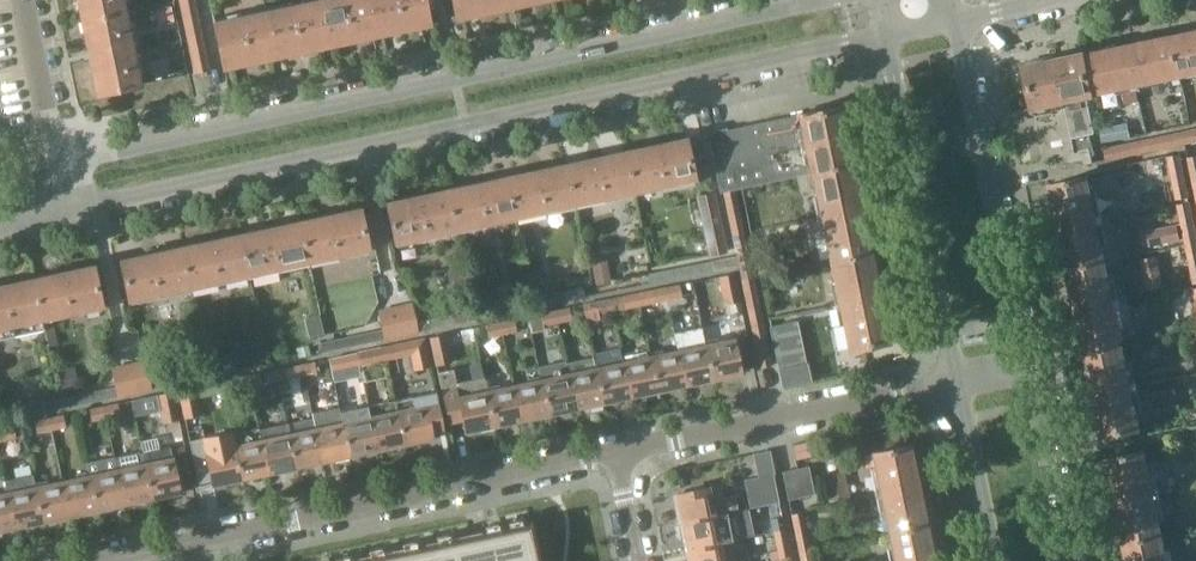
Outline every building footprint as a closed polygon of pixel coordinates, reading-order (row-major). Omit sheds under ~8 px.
[(83,20),(125,11),(122,0),(78,0),(83,20)] [(266,9),(276,56),(327,45),(318,0),(307,0),(266,9)] [(327,45),(378,34),(371,0),(318,0),(327,45)] [(378,34),(429,24),(424,0),(371,0),(378,34)] [(458,17),(509,6),(507,0),(454,0),(458,17)] [(196,4),(183,6),(185,18),(198,15),(196,4)] [(266,9),(215,19),(225,66),(276,56),(266,9)] [(125,11),(83,20),(89,51),(91,62),(98,96),(110,93),(109,91),(140,85),(125,11)] [(198,15),(185,18),(187,29),(201,26),(198,15)] [(201,26),(187,29),(190,40),(203,37),(201,26)] [(1170,36),(1179,75),(1195,71),(1195,31),(1170,36)] [(1123,47),(1084,55),(1093,94),(1122,88),(1124,102),(1139,99),(1136,85),(1179,75),(1170,36),(1133,44),(1133,43),(1122,45),(1123,47)] [(203,37),(190,40),(192,51),(205,48),(203,37)] [(205,48),(192,51),(194,62),(207,59),(205,48)] [(1084,53),(1055,59),(1064,101),(1075,152),(1058,156),(1060,165),(1084,160),(1085,165),(1093,163),(1092,158),(1097,157),(1091,132),(1095,132),(1087,95),(1093,94),(1084,55),(1084,53)] [(207,59),(194,62),(196,73),(210,71),(207,59)] [(1055,59),(1026,65),(1031,87),(1030,87),(1034,107),(1035,107),(1043,142),(1046,158),(1058,156),(1075,152),(1064,101),(1055,59)] [(818,111),(722,131),(728,161),(846,136),(840,107),(818,111)] [(1128,122),(1101,128),(1104,142),(1131,136),(1128,122)] [(722,131),(708,134),(719,182),(721,192),(724,191),(734,189),(800,176),(813,173),(851,165),(853,164),(846,136),(728,161),(722,131)] [(1191,131),(1177,134),(1179,144),(1184,143),(1193,141),(1191,131)] [(1177,134),(1162,137),(1165,147),(1179,144),(1177,134)] [(1162,137),(1148,140),(1150,150),(1165,147),(1162,137)] [(645,148),(626,152),(634,190),(694,177),(686,139),(666,143),(645,148)] [(1148,140),(1133,143),(1136,153),(1150,150),(1148,140)] [(1133,143),(1119,146),(1121,156),(1136,153),(1133,143)] [(1119,146),(1104,149),(1107,160),(1121,156),(1119,146)] [(586,161),(567,165),(575,203),(634,190),(626,152),(606,156),(586,161)] [(1180,155),(1168,157),(1177,199),(1188,197),(1180,155)] [(1187,158),(1194,191),(1195,191),(1195,156),(1187,158)] [(527,174),(508,178),(516,215),(575,203),(567,165),(548,169),(527,174)] [(813,173),(800,176),(803,191),(816,188),(831,260),(869,253),(861,214),(863,213),(861,203),(859,203),(851,165),(813,173)] [(1062,182),(1051,184),(1058,221),(1057,222),(1059,232),(1061,232),(1068,268),(1106,260),(1088,176),(1062,182)] [(467,187),(448,191),(456,229),(516,215),(508,178),(490,182),(488,182),(467,187)] [(734,189),(724,191),(727,206),(737,204),(734,189)] [(408,200),(389,204),(389,206),(397,241),(397,242),(456,229),(448,191),(429,195),(408,200)] [(712,193),(696,196),(710,256),(726,253),(712,193)] [(1175,204),(1183,244),(1195,241),(1195,235),(1189,201),(1175,204)] [(737,204),(727,206),(730,220),(740,218),(737,204)] [(320,219),(301,223),(309,260),(368,248),(362,218),(360,210),(341,214),(320,219)] [(740,218),(730,220),(733,235),(743,233),(740,218)] [(261,231),(242,236),(250,273),(309,260),(301,223),(282,227),(261,231)] [(1175,225),(1147,231),(1150,246),(1181,240),(1178,225),(1175,225)] [(743,233),(733,235),(736,249),(746,247),(743,233)] [(201,244),(182,248),(190,286),(250,273),(242,236),(222,240),(201,244)] [(1183,244),(1191,283),(1195,282),(1195,241),(1183,244)] [(746,247),(736,249),(738,256),(739,264),(749,262),(746,247)] [(142,257),(122,261),(131,299),(190,286),(182,248),(163,252),(142,257)] [(869,253),(831,260),(849,350),(888,342),(879,302),(881,302),(879,291),(877,291),(869,253)] [(1155,256),(1142,258),(1148,289),(1148,290),(1164,287),(1158,255),(1155,256)] [(738,256),(725,258),(727,269),(740,266),(739,264),(738,256)] [(725,258),(712,261),(714,272),(727,269),(725,258)] [(1106,260),(1068,268),(1076,305),(1074,305),(1076,316),(1078,315),(1085,352),(1123,344),(1120,329),(1133,327),(1128,302),(1115,304),(1106,260)] [(712,261),(700,263),(702,274),(714,272),(712,261)] [(749,262),(739,264),(740,266),(742,278),(752,276),(749,262)] [(700,263),(687,266),(689,277),(702,274),(700,263)] [(53,276),(34,280),(42,318),(101,305),(108,304),(101,266),(100,266),(93,267),(75,271),(53,276)] [(687,266),(674,269),(676,279),(689,277),(687,266)] [(674,269),(662,271),(664,282),(676,279),(674,269)] [(662,271),(648,274),(650,285),(664,282),(662,271)] [(732,274),(720,277),(726,306),(739,303),(732,274)] [(752,276),(742,278),(745,293),(755,291),(752,276)] [(44,329),(42,318),(34,280),(15,284),(0,287),(0,338),(44,329)] [(511,284),(492,288),(497,312),(516,308),(511,284)] [(681,285),(664,288),(667,300),(683,297),(681,285)] [(584,288),(571,290),(573,300),(586,298),(584,288)] [(664,288),(652,291),(654,303),(667,300),(664,288)] [(571,290),(557,293),(559,303),(573,300),(571,290)] [(652,291),(626,296),(628,308),(654,303),(652,291)] [(755,291),(745,293),(748,308),(758,306),(755,291)] [(557,293),(544,296),(546,305),(559,303),(557,293)] [(626,296),(610,300),(612,311),(628,308),(626,296)] [(610,300),(596,303),(599,314),(612,311),(610,300)] [(415,302),(397,306),(404,336),(422,333),(419,321),(415,302)] [(397,306),(380,309),(384,329),(386,340),(404,336),(397,306)] [(758,306),(748,308),(752,323),(761,321),(758,306)] [(479,308),(467,310),(470,322),(481,320),(479,308)] [(571,308),(555,311),(558,323),(574,320),(571,308)] [(467,310),(455,313),(458,325),(470,322),(467,310)] [(555,311),(542,314),(544,326),(558,323),(555,311)] [(455,313),(444,315),(446,327),(458,325),(455,313)] [(444,315),(431,318),(434,330),(446,327),(444,315)] [(320,316),(305,319),(310,337),(324,334),(320,316)] [(431,318),(419,321),(422,333),(429,331),(434,330),(431,318)] [(516,319),(501,323),(503,334),(519,331),(516,319)] [(761,321),(752,323),(755,338),(765,336),(761,321)] [(797,321),(770,327),(773,341),(800,335),(797,321)] [(501,323),(487,326),(489,337),(503,334),(501,323)] [(384,329),(372,332),(374,343),(386,340),(384,329)] [(372,332),(360,335),(362,345),(374,343),(372,332)] [(448,334),(431,337),(437,367),(454,363),(448,334)] [(360,335),(348,337),(350,348),(362,345),(360,335)] [(765,336),(755,338),(758,354),(768,351),(765,336)] [(348,337),(336,340),(338,350),(350,348),(348,337)] [(424,339),(384,348),(386,361),(412,355),(415,371),(430,368),(424,339)] [(324,342),(320,343),(323,354),(326,353),(338,350),(336,340),(324,342)] [(733,341),(706,346),(713,382),(727,379),(727,376),(729,376),(741,373),(733,341)] [(687,342),(677,344),(678,352),(685,385),(696,382),(699,382),(699,385),(713,382),(706,346),(689,350),(687,342)] [(1123,344),(1085,352),(1093,389),(1092,389),(1094,399),(1094,400),(1095,399),(1103,436),(1141,429),(1123,344)] [(384,348),(358,353),(361,366),(386,361),(384,348)] [(620,348),(593,354),(596,368),(604,406),(618,403),(617,399),(620,399),(630,396),(622,356),(620,348)] [(646,351),(622,356),(630,396),(642,394),(644,393),(645,397),(659,394),(651,358),(647,359),(646,351)] [(768,351),(758,354),(761,369),(771,367),(768,351)] [(678,352),(651,358),(659,394),(672,391),(672,388),(674,387),(685,385),(678,352)] [(358,353),(330,359),(335,382),(362,376),(360,367),(361,367),(361,366),(358,353)] [(148,360),(129,364),(135,394),(154,390),(152,379),(148,360)] [(316,362),(302,365),(304,376),(318,373),(316,362)] [(566,363),(539,369),(541,381),(549,417),(563,414),(562,411),(565,410),(575,408),(566,363)] [(596,368),(566,363),(575,408),(588,405),(590,405),(590,408),(604,406),(596,368)] [(129,364),(113,367),(117,387),(119,397),(135,394),(129,364)] [(302,365),(276,370),(279,381),(304,376),(302,365)] [(209,367),(202,369),(204,379),(211,378),(217,376),(215,366),(209,367)] [(202,369),(190,371),(192,382),(204,379),(202,369)] [(445,371),(438,372),(449,423),(463,419),(466,431),(478,429),(481,428),(481,432),(495,429),(487,392),(485,379),(457,385),(454,370),(445,372),(445,371)] [(190,371),(177,374),(180,384),(192,382),(190,371)] [(261,373),(248,376),(251,387),(264,385),(261,373)] [(177,374),(164,377),(166,387),(180,384),(177,374)] [(248,376),(235,379),(237,390),(251,387),(248,376)] [(164,377),(152,379),(154,390),(166,387),(164,377)] [(541,381),(515,386),(522,419),(533,417),(535,417),(536,420),(549,417),(541,381)] [(515,386),(487,392),(495,429),(508,426),(507,422),(510,422),(522,419),(515,386)] [(117,387),(104,390),(106,400),(119,397),(117,387)] [(197,387),(180,390),(185,419),(202,416),(197,387)] [(104,390),(92,392),(94,402),(106,400),(104,390)] [(411,397),(395,400),(405,446),(419,443),(418,441),(432,438),(430,431),(443,428),(435,391),(411,397)] [(92,392),(79,395),(81,405),(94,402),(92,392)] [(158,395),(132,401),(136,416),(161,411),(163,423),(180,420),(174,392),(158,395)] [(79,395),(66,397),(68,408),(81,405),(79,395)] [(60,399),(54,400),(56,410),(63,409),(68,408),(66,397),(60,399)] [(54,400),(41,403),(43,413),(56,410),(54,400)] [(395,400),(367,406),(377,450),(390,447),(390,450),(405,446),(395,400)] [(119,404),(104,407),(106,418),(121,415),(119,404)] [(367,406),(342,411),(344,423),(352,458),(364,455),(364,452),(377,450),(367,406)] [(104,407),(90,410),(92,421),(106,418),(104,407)] [(341,409),(313,415),(314,419),(316,429),(324,461),(335,459),(336,462),(352,458),(344,423),(342,411),(341,409)] [(64,415),(49,419),(51,431),(67,428),(64,415)] [(49,419),(35,421),(38,434),(51,431),(49,419)] [(314,419),(287,425),(297,470),(310,467),(310,464),(324,461),(316,429),(314,419)] [(287,425),(259,430),(269,473),(281,471),(282,474),(297,470),(287,425)] [(0,429),(0,442),(16,439),(14,426),(0,429)] [(259,429),(231,435),(234,446),(242,482),(256,479),(256,476),(269,473),(259,430),(259,431),(259,429)] [(231,433),(190,442),(199,483),(212,480),(213,486),(226,483),(227,485),(242,482),(234,446),(231,435),(231,433)] [(157,438),(138,442),(140,451),(141,457),(143,465),(151,502),(166,499),(165,495),(179,492),(172,459),(170,451),(160,453),(157,438)] [(909,445),(872,453),(888,532),(926,524),(919,490),(920,490),(918,479),(916,479),(909,445)] [(140,451),(115,457),(118,470),(125,504),(138,501),(138,504),(151,502),(143,465),(141,457),(140,451)] [(1144,451),(1107,458),(1115,495),(1114,496),(1116,506),(1116,507),(1117,506),(1125,543),(1162,535),(1153,492),(1172,488),(1166,462),(1147,466),(1144,451)] [(115,457),(87,463),(89,476),(97,513),(111,510),(110,507),(125,504),(118,470),(115,457)] [(797,470),(783,473),(789,501),(815,496),(809,468),(797,470)] [(844,472),(823,477),(829,502),(850,497),(844,472)] [(32,475),(5,481),(8,494),(15,527),(29,524),(29,528),(43,525),(35,488),(32,475)] [(759,478),(758,478),(764,506),(779,503),(773,475),(759,478)] [(89,476),(63,482),(69,516),(83,513),(84,516),(97,513),(89,476)] [(758,478),(745,481),(750,509),(764,506),(758,478)] [(63,482),(35,488),(43,525),(56,522),(56,519),(69,516),(63,482)] [(708,489),(675,496),(678,509),(676,510),(679,523),(724,514),(736,512),(733,498),(722,500),(720,487),(708,489)] [(0,495),(0,534),(2,533),(1,530),(15,527),(8,494),(0,495)] [(802,512),(792,514),(794,526),(805,524),(802,512)] [(724,514),(679,523),(682,538),(684,538),(687,550),(720,544),(730,541),(724,514)] [(782,517),(771,519),(774,532),(784,530),(782,517)] [(807,536),(805,524),(794,526),(797,538),(807,536)] [(888,532),(894,560),(935,560),(934,559),(934,558),(933,558),(926,524),(888,532)] [(362,560),(537,560),(529,525),(501,531),(471,537),(362,560)] [(784,530),(774,532),(776,544),(787,542),(784,530)] [(1125,543),(1129,560),(1167,560),(1162,535),(1125,543)] [(807,536),(797,538),(799,550),(810,548),(807,536)] [(687,550),(689,560),(723,560),(720,544),(687,550)] [(799,550),(801,560),(812,560),(810,548),(799,550)]
